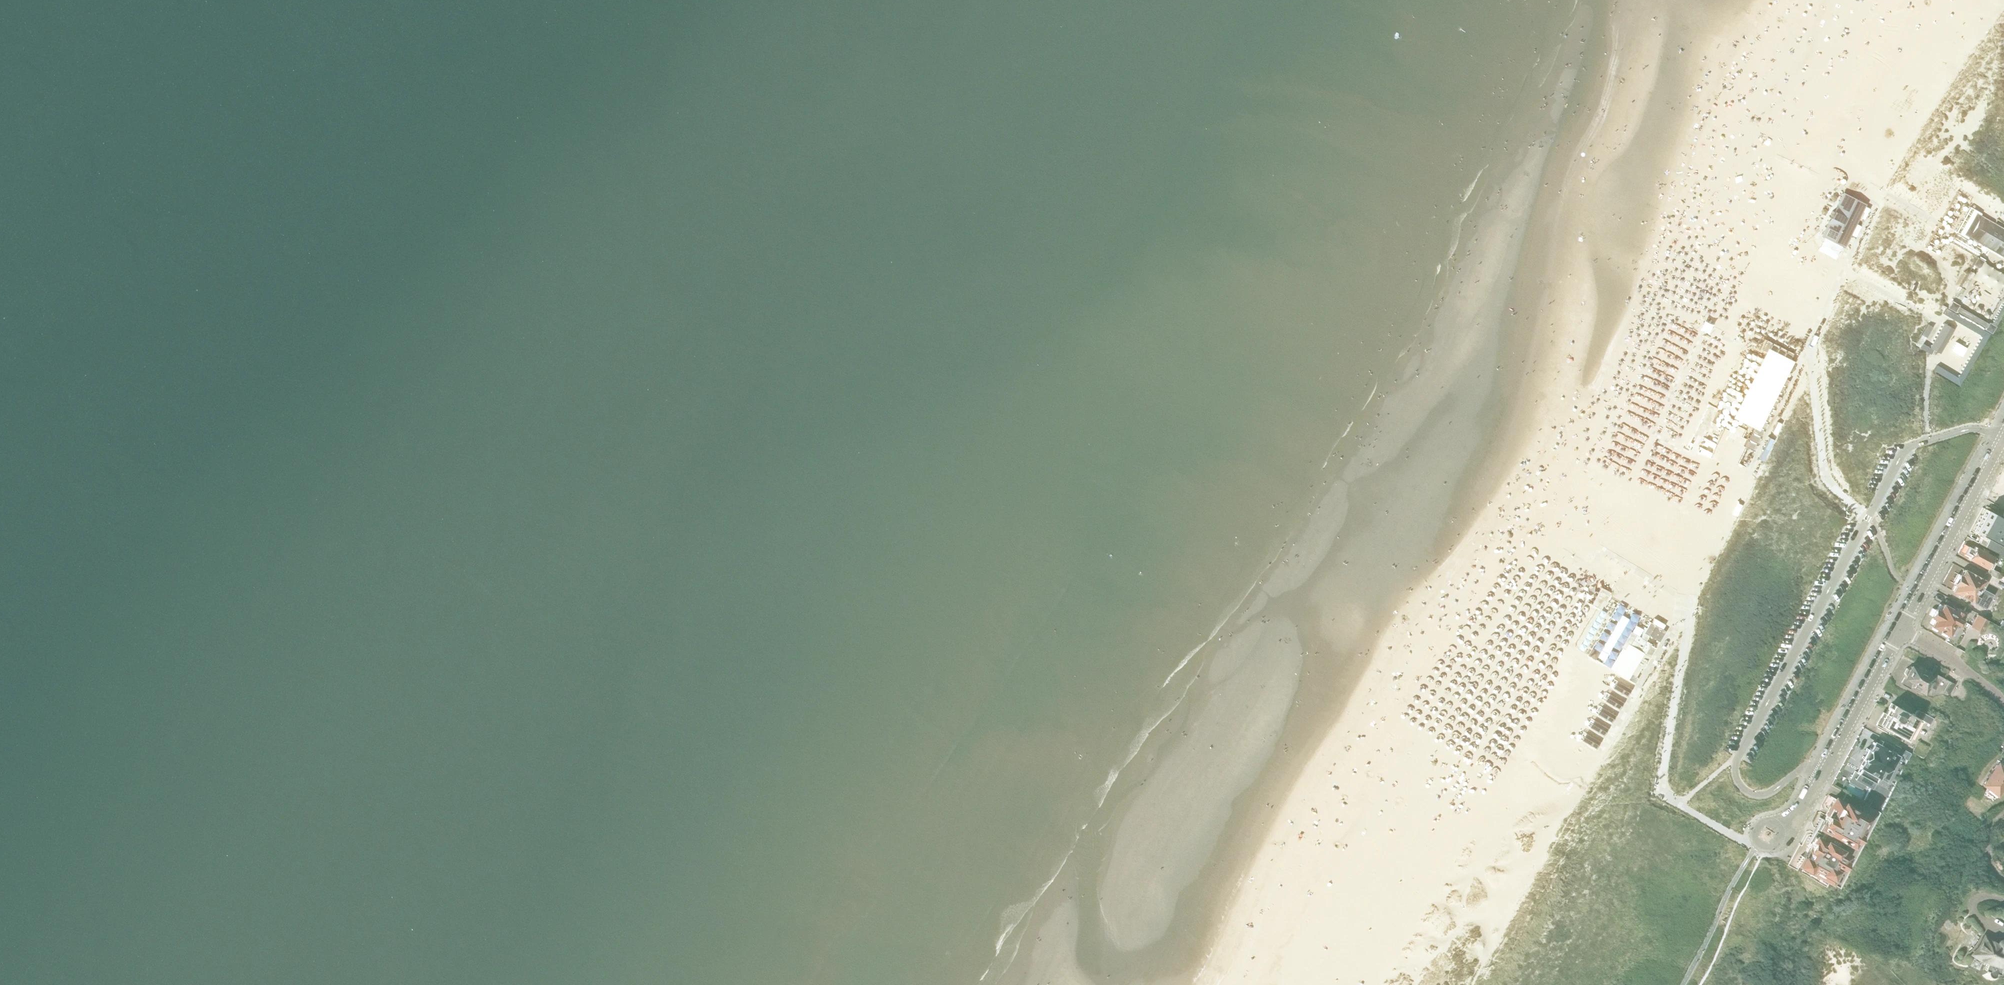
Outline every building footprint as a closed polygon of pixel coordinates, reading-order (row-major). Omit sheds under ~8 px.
[(1832,217),(1823,234),(1836,240),(1835,242),(1842,245),(1863,204),(1843,195),(1835,211),(1833,210),(1830,216),(1832,217)] [(1992,223),(1992,222),(1989,220),(1988,221),(1979,215),(1977,218),(1974,217),(1967,230),(1969,232),(1968,234),(1985,244),(1986,241),(2003,252),(2003,230),(1992,223)] [(1977,257),(1972,264),(1978,267),(1979,265),(1981,266),(1984,261),(1977,257)] [(1989,295),(2003,304),(2003,270),(1989,295)] [(1989,334),(1946,308),(1943,314),(1981,336),(1957,376),(1937,364),(1934,370),(1960,385),(1989,334)] [(1953,328),(1943,322),(1929,347),(1939,353),(1953,328)] [(1793,360),(1766,346),(1731,416),(1758,430),(1793,360)] [(2003,544),(2003,543),(2003,519),(1989,510),(1977,532),(1989,539),(1985,546),(2003,556),(2003,545),(2003,544)] [(1989,567),(1986,572),(1996,577),(1999,572),(1991,568),(1995,562),(1990,560),(1993,556),(1987,552),(1988,550),(1983,548),(1982,550),(1975,546),(1974,548),(1968,546),(1964,553),(1970,556),(1968,558),(1986,567),(1987,566),(1989,567)] [(1993,585),(1997,578),(1996,578),(1996,577),(1986,572),(1982,579),(1963,568),(1960,575),(1958,574),(1953,583),(1954,584),(1951,590),(1960,595),(1959,597),(1964,600),(1965,598),(1984,608),(1992,594),(1982,588),(1986,581),(1993,585)] [(1935,608),(1930,616),(1934,618),(1931,625),(1938,629),(1938,630),(1940,631),(1941,631),(1948,635),(1949,634),(1951,635),(1954,635),(1959,627),(1958,624),(1957,623),(1964,611),(1954,606),(1953,609),(1943,603),(1939,610),(1935,608)] [(1988,620),(1977,614),(1971,626),(1981,632),(1988,620)] [(1651,661),(1634,651),(1619,676),(1637,686),(1651,661)] [(1935,673),(1933,677),(1928,674),(1929,671),(1920,666),(1918,670),(1910,665),(1909,667),(1906,668),(1904,673),(1904,675),(1900,684),(1908,688),(1910,685),(1924,693),(1927,687),(1933,691),(1941,676),(1935,673)] [(1954,683),(1949,681),(1943,691),(1949,694),(1954,683)] [(1622,706),(1609,698),(1603,707),(1617,715),(1622,706)] [(1880,724),(1890,729),(1888,733),(1900,740),(1903,736),(1907,738),(1918,718),(1923,721),(1923,720),(1929,724),(1933,717),(1917,709),(1914,715),(1891,703),(1880,724)] [(1615,720),(1601,711),(1596,720),(1610,728),(1615,720)] [(1605,734),(1592,726),(1586,734),(1600,743),(1605,734)] [(1873,742),(1869,750),(1859,766),(1861,767),(1857,773),(1873,781),(1876,776),(1878,777),(1878,776),(1883,779),(1897,754),(1888,749),(1891,745),(1880,740),(1878,744),(1873,742)] [(1595,752),(1582,744),(1577,752),(1591,760),(1595,752)] [(1586,766),(1574,758),(1568,767),(1581,775),(1586,766)] [(1995,794),(1996,795),(2003,784),(2003,767),(1999,763),(1982,784),(1987,788),(1985,790),(1993,796),(1995,794)] [(1876,790),(1868,786),(1861,800),(1874,807),(1880,794),(1876,791),(1876,790)] [(1841,801),(1834,797),(1829,805),(1830,805),(1828,809),(1830,810),(1827,814),(1825,813),(1822,818),(1819,817),(1816,822),(1819,823),(1818,826),(1819,826),(1814,835),(1813,835),(1812,837),(1809,836),(1806,841),(1809,842),(1806,847),(1807,848),(1802,855),(1799,861),(1812,869),(1811,871),(1828,880),(1848,842),(1864,813),(1856,809),(1842,801),(1841,801)] [(1987,962),(1984,969),(1988,971),(1988,974),(1990,976),(1993,977),(1995,976),(1997,973),(2000,974),(2002,966),(2003,966),(2003,941),(1997,940),(1995,942),(1993,941),(1990,939),(1987,938),(1984,936),(1972,953),(1979,958),(1987,962)]
